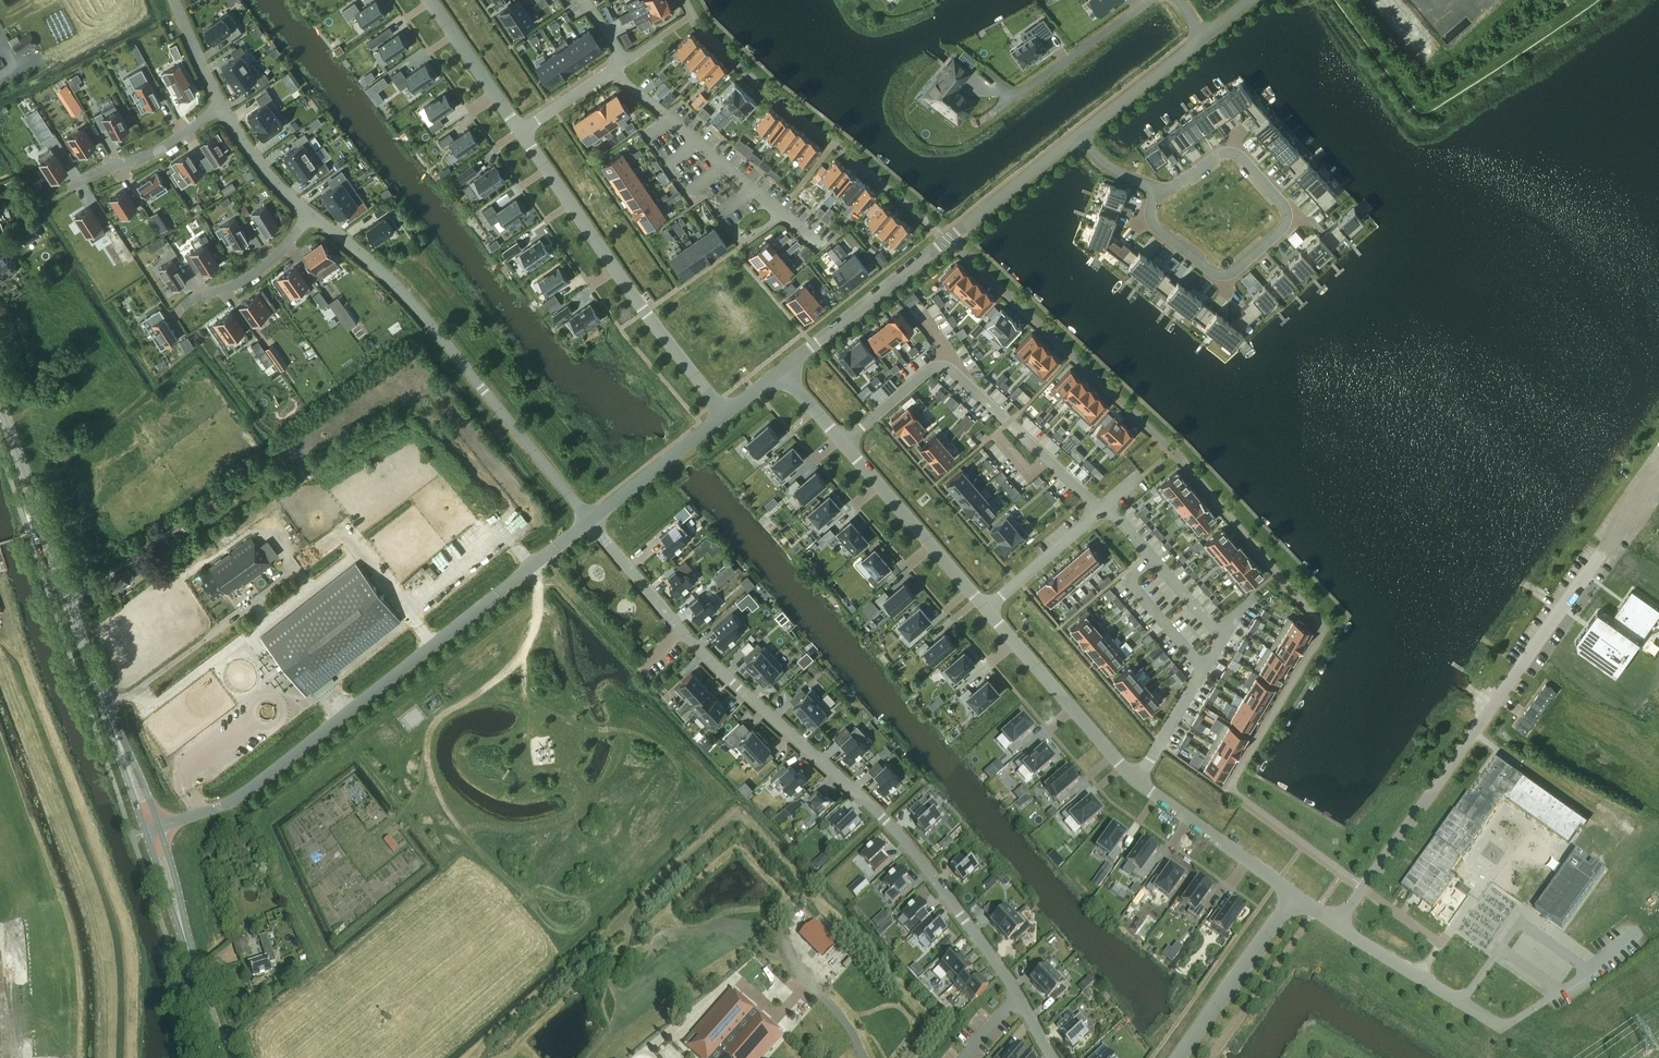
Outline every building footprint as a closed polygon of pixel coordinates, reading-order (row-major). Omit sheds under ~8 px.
[(377,0),(374,0),(360,9),(355,2),(343,10),(348,18),(356,13),(366,28),(386,14),(377,0)] [(527,10),(520,0),(518,0),(500,12),(508,23),(527,10)] [(542,14),(539,11),(545,7),(540,0),(529,7),(536,18),(542,14)] [(633,17),(645,11),(667,0),(631,0),(626,3),(630,11),(633,17)] [(668,0),(667,0),(645,11),(633,17),(637,24),(649,18),(651,23),(655,20),(660,18),(662,21),(670,17),(669,14),(674,11),(668,0)] [(1101,14),(1122,0),(1091,0),(1101,14)] [(508,23),(515,34),(534,20),(527,10),(508,23)] [(604,13),(607,20),(613,16),(610,10),(604,13)] [(228,12),(204,29),(213,43),(227,33),(230,39),(241,31),(228,12)] [(1034,33),(1010,50),(1022,67),(1047,50),(1038,38),(1043,35),(1044,36),(1051,31),(1042,18),(1035,24),(1040,31),(1035,34),(1034,33)] [(412,46),(401,30),(381,44),(391,60),(412,46)] [(579,37),(591,55),(602,48),(589,30),(579,37)] [(626,32),(621,34),(627,46),(632,43),(626,32)] [(676,49),(672,54),(676,58),(680,53),(685,58),(700,42),(691,33),(676,49)] [(17,36),(8,40),(17,56),(36,44),(31,35),(20,42),(17,36)] [(381,41),(376,35),(368,40),(373,47),(381,41)] [(569,44),(581,62),(591,55),(579,37),(569,44)] [(557,52),(570,70),(581,62),(569,44),(566,40),(565,40),(554,47),(557,52)] [(685,58),(695,67),(710,51),(700,42),(685,58)] [(143,55),(136,43),(132,46),(138,57),(143,55)] [(182,56),(176,43),(170,46),(176,59),(182,56)] [(250,66),(242,54),(245,51),(241,45),(232,52),(236,58),(222,67),(230,79),(250,66)] [(700,80),(704,76),(719,60),(710,51),(695,67),(700,72),(697,76),(700,80)] [(547,59),(560,77),(570,70),(557,52),(547,59)] [(550,84),(560,77),(547,59),(537,66),(550,84)] [(719,60),(704,76),(710,82),(704,87),(708,91),(713,85),(714,85),(729,70),(719,60)] [(956,89),(969,72),(954,60),(938,79),(925,95),(929,98),(950,115),(949,117),(958,125),(964,117),(962,116),(973,103),(956,89)] [(180,63),(162,73),(168,85),(173,82),(183,100),(196,93),(180,63)] [(252,81),(258,89),(270,80),(265,72),(261,75),(253,63),(250,66),(230,79),(239,91),(252,81)] [(436,78),(425,63),(406,76),(401,68),(391,75),(401,89),(409,83),(415,92),(436,78)] [(142,68),(128,75),(142,100),(137,102),(143,112),(161,103),(142,68)] [(663,70),(654,80),(659,86),(669,75),(663,70)] [(299,87),(288,72),(282,77),(292,92),(299,87)] [(78,73),(68,79),(75,91),(81,87),(78,82),(82,80),(78,73)] [(384,76),(373,83),(378,91),(389,84),(384,76)] [(671,88),(664,81),(654,91),(661,98),(671,88)] [(1267,117),(1249,94),(1242,81),(1228,91),(1238,106),(1242,103),(1255,118),(1254,119),(1259,124),(1267,117)] [(715,124),(725,114),(746,92),(736,82),(725,93),(720,98),(727,104),(721,110),(720,109),(710,120),(715,124)] [(59,92),(73,114),(82,108),(68,87),(59,92)] [(271,99),(273,98),(267,91),(257,98),(262,105),(248,115),(256,127),(275,113),(280,110),(271,99)] [(1228,91),(1216,99),(1226,114),(1238,106),(1228,91)] [(440,117),(455,107),(445,92),(424,106),(435,121),(428,125),(433,132),(444,124),(440,117)] [(708,99),(701,92),(691,102),(698,109),(708,99)] [(735,112),(741,118),(756,102),(746,92),(725,114),(715,124),(720,129),(730,118),(729,117),(735,112)] [(623,126),(628,122),(623,116),(629,112),(617,94),(606,101),(621,123),(623,126)] [(102,111),(94,115),(103,130),(110,126),(115,137),(129,129),(115,104),(111,97),(98,104),(102,111)] [(1216,99),(1204,107),(1214,122),(1226,114),(1216,99)] [(617,126),(621,123),(606,101),(596,108),(608,126),(615,122),(617,126)] [(701,110),(710,117),(713,114),(705,107),(701,110)] [(766,132),(779,115),(769,107),(756,124),(766,132)] [(1204,107),(1192,116),(1202,131),(1214,122),(1204,107)] [(598,133),(604,129),(607,133),(611,131),(608,126),(596,108),(586,115),(598,133)] [(27,115),(43,140),(53,133),(37,109),(27,115)] [(283,125),(275,113),(256,127),(264,139),(283,125)] [(598,133),(586,115),(575,123),(587,141),(594,136),(595,138),(599,135),(598,133)] [(790,123),(779,115),(766,132),(772,137),(769,141),(773,144),(776,140),(790,123)] [(1192,116),(1180,124),(1190,139),(1202,131),(1192,116)] [(1259,124),(1255,128),(1266,140),(1278,129),(1267,117),(1259,124)] [(295,120),(287,125),(292,132),(300,126),(295,120)] [(637,128),(632,122),(625,127),(629,133),(637,128)] [(309,132),(314,129),(309,123),(305,126),(309,132)] [(782,154),(786,148),(800,131),(790,123),(776,140),(783,145),(778,151),(782,154)] [(1180,124),(1163,136),(1172,148),(1173,147),(1175,146),(1177,145),(1178,147),(1190,139),(1180,124)] [(82,126),(65,137),(74,150),(77,148),(82,155),(95,146),(82,126)] [(449,142),(460,157),(480,143),(470,127),(454,138),(450,132),(438,140),(443,146),(449,142)] [(1278,129),(1266,140),(1275,151),(1288,140),(1278,129)] [(620,140),(626,136),(623,131),(617,136),(620,140)] [(793,161),(796,156),(810,139),(800,131),(786,148),(793,153),(789,158),(793,161)] [(200,143),(215,165),(228,156),(224,151),(229,148),(218,132),(200,143)] [(292,167),(317,150),(309,138),(305,132),(294,140),(298,146),(284,155),(285,157),(284,158),(290,167),(291,166),(292,167)] [(641,135),(628,140),(631,149),(644,143),(641,135)] [(1163,136),(1144,149),(1154,164),(1168,155),(1167,154),(1173,150),(1172,148),(1163,136)] [(807,164),(820,147),(810,139),(796,156),(803,161),(795,171),(799,174),(807,164)] [(601,152),(607,148),(602,140),(596,144),(601,152)] [(737,147),(748,156),(753,149),(742,140),(737,147)] [(1288,140),(1275,151),(1285,162),(1285,161),(1290,166),(1302,155),(1288,140)] [(51,148),(38,156),(54,181),(67,172),(51,148)] [(640,148),(631,154),(635,159),(643,153),(640,148)] [(317,150),(292,167),(301,179),(314,169),(320,177),(331,170),(325,162),(317,150)] [(189,152),(171,163),(175,170),(180,167),(190,183),(203,174),(189,152)] [(628,163),(635,159),(631,154),(625,158),(621,152),(603,164),(610,175),(628,163)] [(753,160),(757,164),(761,159),(756,155),(753,160)] [(1302,155),(1290,166),(1294,171),(1294,172),(1304,184),(1317,172),(1302,155)] [(342,157),(334,163),(337,168),(345,163),(342,157)] [(835,158),(821,175),(831,184),(845,167),(835,158)] [(657,170),(662,166),(657,159),(652,162),(657,170)] [(760,165),(768,171),(772,166),(764,160),(760,165)] [(633,169),(628,163),(610,175),(618,186),(636,173),(640,170),(637,166),(633,169)] [(463,181),(476,171),(472,165),(458,174),(463,181)] [(481,197),(505,180),(494,165),(470,182),(481,197)] [(837,198),(842,192),(856,176),(845,167),(831,184),(837,189),(832,195),(837,198)] [(342,170),(332,177),(337,184),(323,194),(331,206),(355,189),(342,170)] [(154,192),(157,196),(168,189),(157,172),(137,184),(146,197),(154,192)] [(1317,172),(1304,184),(1314,195),(1327,183),(1317,172)] [(618,186),(625,196),(643,184),(647,181),(644,177),(640,180),(636,173),(618,186)] [(668,176),(661,181),(663,184),(670,179),(668,176)] [(842,203),(846,206),(865,184),(856,176),(842,192),(847,197),(842,203)] [(1327,183),(1314,195),(1324,205),(1337,194),(1327,183)] [(229,184),(222,189),(225,195),(233,190),(229,184)] [(625,196),(632,207),(650,195),(654,192),(651,188),(647,190),(643,184),(625,196)] [(856,204),(862,209),(876,192),(865,184),(846,206),(843,210),(847,214),(856,204)] [(1111,184),(1102,205),(1117,211),(1120,205),(1126,190),(1111,184)] [(124,217),(137,208),(124,189),(111,197),(124,217)] [(364,200),(355,189),(331,206),(339,217),(352,208),(358,216),(369,208),(364,200)] [(803,189),(797,197),(811,209),(817,201),(803,189)] [(679,190),(672,195),(675,200),(683,195),(679,190)] [(667,192),(660,196),(663,201),(669,196),(667,192)] [(654,201),(650,195),(632,207),(639,217),(657,205),(663,201),(660,196),(654,201)] [(228,196),(220,201),(224,206),(231,201),(228,196)] [(483,210),(492,223),(500,218),(506,226),(527,212),(516,197),(497,210),(492,203),(483,210)] [(1180,197),(1164,208),(1172,220),(1188,209),(1180,197)] [(645,227),(646,228),(648,227),(664,216),(660,209),(666,205),(663,201),(657,205),(639,217),(645,227)] [(199,202),(190,208),(193,214),(203,208),(199,202)] [(384,203),(374,211),(378,217),(388,209),(384,203)] [(878,228),(879,227),(892,211),(881,203),(867,219),(873,225),(868,230),(873,234),(878,228)] [(240,208),(245,216),(250,213),(245,205),(240,208)] [(265,205),(252,213),(266,235),(280,227),(265,205)] [(826,211),(819,205),(814,210),(821,216),(826,211)] [(1102,205),(1094,226),(1110,232),(1115,217),(1117,211),(1102,205)] [(89,206),(76,214),(93,241),(106,232),(89,206)] [(1126,206),(1124,212),(1130,214),(1132,208),(1126,206)] [(1338,221),(1320,237),(1330,247),(1364,217),(1354,207),(1338,221)] [(137,213),(141,219),(147,215),(143,210),(137,213)] [(158,211),(151,216),(161,232),(171,226),(165,218),(163,219),(158,211)] [(825,211),(821,217),(828,222),(832,217),(825,211)] [(892,211),(879,227),(878,228),(887,236),(901,220),(892,211)] [(389,214),(366,229),(375,242),(398,227),(389,214)] [(236,249),(249,241),(235,217),(222,225),(226,232),(222,235),(228,245),(232,242),(236,249)] [(680,225),(677,220),(672,224),(675,228),(680,225)] [(901,220),(887,236),(882,242),(887,246),(892,240),(898,245),(912,228),(901,220)] [(840,223),(836,228),(841,232),(845,228),(840,223)] [(1224,253),(1244,234),(1234,224),(1214,244),(1224,253)] [(1094,226),(1089,239),(1105,245),(1122,258),(1131,247),(1124,242),(1121,245),(1109,235),(1110,232),(1094,226)] [(702,233),(716,253),(726,246),(714,228),(707,232),(706,230),(702,233)] [(693,242),(705,260),(716,253),(702,233),(699,229),(695,231),(699,238),(693,242)] [(790,237),(786,233),(780,239),(783,243),(790,237)] [(196,248),(186,255),(196,271),(202,268),(205,273),(219,265),(200,235),(191,241),(196,248)] [(1307,246),(1301,252),(1312,264),(1330,247),(1320,237),(1319,235),(1307,246)] [(162,237),(157,241),(160,246),(166,243),(162,237)] [(705,260),(693,242),(690,238),(685,241),(688,245),(682,249),(695,267),(705,260)] [(497,239),(489,244),(493,249),(501,244),(497,239)] [(540,239),(516,256),(521,263),(526,260),(531,268),(550,254),(540,239)] [(750,254),(758,264),(775,250),(781,245),(777,241),(771,246),(766,240),(750,254)] [(801,244),(797,240),(791,245),(795,249),(801,244)] [(323,242),(304,256),(320,278),(339,265),(323,242)] [(517,242),(503,251),(508,258),(522,248),(517,242)] [(839,243),(833,248),(840,257),(841,258),(847,253),(839,243)] [(873,243),(869,248),(874,252),(878,248),(873,243)] [(672,257),(684,275),(695,267),(682,249),(679,245),(675,248),(678,253),(672,257)] [(840,257),(831,246),(827,250),(835,261),(839,266),(833,271),(846,288),(857,279),(842,260),(840,257)] [(1131,247),(1122,258),(1141,273),(1151,260),(1139,250),(1138,253),(1131,247)] [(801,252),(807,258),(811,254),(806,248),(801,252)] [(780,256),(775,250),(758,264),(767,274),(789,255),(786,251),(780,256)] [(1289,262),(1283,268),(1294,280),(1312,264),(1301,252),(1301,251),(1288,262),(1289,262)] [(7,252),(0,256),(0,279),(8,274),(18,268),(7,252)] [(857,279),(868,271),(854,254),(848,259),(846,257),(842,260),(857,279)] [(792,258),(789,255),(767,274),(775,284),(792,270),(786,263),(792,258)] [(1173,256),(1167,264),(1173,269),(1179,261),(1173,256)] [(173,290),(186,282),(172,260),(159,268),(173,290)] [(1151,260),(1141,273),(1161,289),(1169,278),(1171,276),(1163,270),(1163,269),(1151,260)] [(947,272),(941,279),(950,288),(967,270),(957,261),(952,266),(951,265),(946,271),(947,272)] [(295,266),(273,281),(288,301),(309,286),(295,266)] [(569,281),(558,266),(538,280),(548,295),(569,281)] [(1271,279),(1265,284),(1276,296),(1294,280),(1283,268),(1270,278),(1271,279)] [(967,270),(950,288),(960,297),(976,279),(967,270)] [(1169,278),(1161,289),(1179,303),(1190,290),(1178,281),(1176,283),(1169,278)] [(976,279),(960,297),(962,296),(971,304),(986,288),(976,279)] [(788,298),(796,309),(815,293),(812,289),(810,291),(804,284),(788,298)] [(1253,295),(1245,301),(1247,303),(1256,314),(1276,296),(1265,284),(1264,284),(1259,288),(1252,294),(1253,295)] [(263,288),(241,303),(256,324),(277,309),(263,288)] [(986,288),(971,304),(981,313),(995,297),(986,288)] [(320,290),(313,295),(322,307),(329,303),(320,290)] [(818,290),(815,293),(796,309),(805,319),(822,305),(816,298),(821,294),(818,290)] [(1190,290),(1179,303),(1198,318),(1208,306),(1201,300),(1202,300),(1190,290)] [(938,292),(933,296),(936,301),(942,297),(938,292)] [(555,293),(544,301),(551,311),(558,306),(555,302),(559,299),(555,293)] [(338,296),(329,302),(348,329),(357,323),(338,296)] [(907,296),(902,299),(908,306),(912,303),(907,296)] [(942,297),(936,301),(940,307),(945,303),(942,297)] [(1217,333),(1232,345),(1242,332),(1239,329),(1256,314),(1247,303),(1241,308),(1243,311),(1231,323),(1228,320),(1217,333)] [(580,333),(600,319),(590,304),(570,317),(570,318),(566,321),(571,328),(576,325),(580,333)] [(554,315),(558,322),(572,312),(567,305),(554,315)] [(987,313),(992,317),(1000,309),(995,305),(987,313)] [(1208,306),(1198,318),(1217,333),(1228,320),(1216,311),(1215,311),(1208,306)] [(992,317),(985,325),(994,334),(993,336),(1011,317),(1001,307),(1000,309),(992,317)] [(160,308),(143,320),(162,349),(179,338),(160,308)] [(900,310),(890,318),(904,337),(905,337),(903,335),(913,327),(900,310)] [(231,311),(209,326),(224,347),(245,332),(231,311)] [(952,313),(947,317),(950,321),(955,318),(952,313)] [(1011,317),(993,336),(1003,346),(1022,326),(1011,317)] [(890,318),(879,326),(894,345),(904,337),(890,318)] [(955,318),(950,321),(953,326),(958,322),(955,318)] [(979,323),(970,332),(976,337),(984,328),(979,323)] [(879,326),(868,335),(882,352),(892,344),(894,346),(894,345),(879,326)] [(1032,332),(1015,349),(1025,358),(1023,360),(1042,341),(1032,332)] [(188,336),(180,341),(184,348),(193,343),(188,336)] [(860,337),(849,346),(866,367),(876,358),(860,337)] [(273,362),(259,341),(252,345),(267,366),(273,362)] [(1042,341),(1023,360),(1033,370),(1051,350),(1042,341)] [(273,344),(266,349),(281,370),(288,365),(273,344)] [(978,345),(972,349),(976,353),(981,350),(978,345)] [(849,346),(838,354),(851,371),(862,363),(865,367),(866,367),(849,346)] [(981,350),(976,353),(979,358),(984,354),(981,350)] [(1051,350),(1033,370),(1043,379),(1061,359),(1051,350)] [(1070,368),(1054,386),(1063,395),(1062,396),(1080,377),(1070,368)] [(1005,381),(1000,376),(996,381),(1000,385),(1005,381)] [(1080,377),(1062,396),(1071,405),(1090,386),(1080,377)] [(1005,381),(1000,385),(1005,390),(1010,385),(1005,381)] [(872,390),(867,385),(859,392),(863,397),(872,390)] [(1090,386),(1071,405),(1081,414),(1099,395),(1090,386)] [(1099,395),(1081,414),(1090,423),(1109,404),(1099,395)] [(921,412),(912,402),(891,419),(900,429),(921,412)] [(930,423),(921,412),(900,429),(909,440),(930,423)] [(962,427),(967,422),(971,417),(967,413),(958,422),(962,427)] [(1040,414),(1036,419),(1040,422),(1044,417),(1040,414)] [(1107,443),(1125,424),(1115,414),(1097,434),(1107,443)] [(1044,417),(1040,422),(1044,426),(1048,421),(1044,417)] [(758,463),(768,455),(764,450),(779,437),(768,424),(747,442),(754,450),(750,454),(758,463)] [(1135,433),(1125,424),(1107,443),(1117,453),(1125,444),(1126,445),(1132,440),(1130,438),(1135,433)] [(1061,433),(1057,429),(1052,434),(1056,438),(1061,433)] [(877,440),(888,455),(898,447),(888,432),(877,440)] [(1060,442),(1065,437),(1061,433),(1056,438),(1060,442)] [(929,459),(945,444),(936,434),(920,448),(929,459)] [(1069,437),(1062,445),(1068,451),(1076,443),(1069,437)] [(945,444),(929,459),(938,469),(954,455),(945,444)] [(782,484),(792,475),(787,470),(802,458),(792,446),(772,463),(778,470),(773,474),(782,484)] [(891,458),(898,469),(909,461),(902,451),(891,458)] [(1091,461),(1087,458),(1083,462),(1087,466),(1091,461)] [(1091,461),(1087,466),(1091,470),(1095,465),(1091,461)] [(955,494),(972,480),(963,470),(946,484),(955,494)] [(1168,495),(1185,481),(1177,471),(1156,488),(1164,498),(1168,495)] [(824,483),(815,472),(799,484),(795,480),(785,488),(790,493),(794,490),(804,501),(824,483)] [(972,480),(955,494),(963,503),(980,489),(972,480)] [(1185,481),(1168,495),(1176,504),(1192,489),(1185,481)] [(980,489),(963,503),(971,513),(988,499),(980,489)] [(1183,512),(1199,498),(1192,489),(1176,504),(1183,512)] [(774,495),(765,502),(771,508),(779,500),(774,495)] [(818,533),(828,524),(824,519),(839,506),(829,495),(808,513),(814,520),(810,523),(818,533)] [(992,496),(972,513),(980,523),(1001,506),(992,496)] [(1191,522),(1208,508),(1199,498),(1183,512),(1179,515),(1187,525),(1191,522)] [(681,522),(691,513),(685,505),(674,514),(681,522)] [(1141,517),(1145,513),(1141,508),(1137,512),(1141,517)] [(1215,517),(1208,508),(1191,522),(1199,531),(1215,517)] [(1010,512),(990,529),(999,539),(1019,522),(1010,512)] [(1150,518),(1145,513),(1141,517),(1146,522),(1150,518)] [(832,544),(841,537),(854,552),(868,540),(850,520),(828,539),(832,544)] [(676,522),(659,536),(660,537),(661,536),(667,543),(663,546),(671,555),(687,541),(679,532),(682,530),(676,522)] [(1028,533),(1019,522),(999,539),(1008,550),(1028,533)] [(1152,530),(1157,535),(1161,531),(1157,526),(1152,530)] [(822,544),(835,533),(830,528),(818,538),(822,544)] [(1210,556),(1214,553),(1231,538),(1222,529),(1201,546),(1210,556)] [(1165,536),(1161,531),(1157,535),(1161,540),(1165,536)] [(709,534),(694,547),(700,554),(715,541),(709,534)] [(224,558),(200,575),(204,580),(201,582),(213,598),(225,590),(227,593),(236,587),(237,588),(241,585),(241,586),(262,571),(271,564),(269,561),(252,538),(224,558)] [(1237,546),(1231,538),(1214,553),(1221,561),(1239,545),(1237,546)] [(1168,540),(1164,544),(1169,549),(1173,545),(1168,540)] [(1080,551),(1096,571),(1105,563),(1088,544),(1080,551)] [(1223,560),(1230,568),(1247,554),(1239,545),(1221,561),(1221,562),(1223,560)] [(882,573),(890,566),(874,548),(862,559),(873,572),(867,577),(876,587),(887,578),(882,573)] [(1096,571),(1080,551),(1071,559),(1088,578),(1096,571)] [(1184,554),(1179,558),(1183,562),(1187,559),(1184,554)] [(1247,554),(1230,568),(1226,571),(1234,581),(1238,578),(1255,564),(1247,554)] [(1062,566),(1079,586),(1088,578),(1071,559),(1062,566)] [(670,586),(678,596),(694,581),(687,573),(693,568),(686,560),(675,569),(667,576),(666,576),(667,577),(668,576),(674,583),(670,586)] [(1194,560),(1189,564),(1193,569),(1198,565),(1194,560)] [(281,673),(286,669),(306,695),(401,620),(356,562),(261,637),(281,663),(277,667),(281,673)] [(409,586),(427,567),(423,563),(405,581),(409,586)] [(730,563),(717,574),(723,580),(735,570),(730,563)] [(671,564),(663,571),(667,576),(675,569),(671,564)] [(1189,573),(1193,569),(1189,564),(1185,568),(1189,573)] [(1255,564),(1238,578),(1246,587),(1263,573),(1259,568),(1255,564)] [(1079,586),(1062,566),(1054,574),(1067,589),(1071,593),(1079,586)] [(135,577),(128,568),(122,572),(122,571),(107,582),(114,592),(129,582),(129,581),(135,577)] [(890,580),(898,574),(894,569),(886,576),(890,580)] [(1193,569),(1189,573),(1193,578),(1197,574),(1193,569)] [(742,579),(750,588),(756,582),(748,574),(742,579)] [(1045,581),(1059,596),(1067,589),(1054,574),(1045,581)] [(1103,580),(1107,584),(1112,579),(1108,575),(1103,580)] [(1107,584),(1103,580),(1099,584),(1102,588),(1107,584)] [(1050,604),(1059,596),(1045,581),(1037,588),(1050,604)] [(885,590),(875,599),(883,608),(889,615),(914,594),(904,582),(889,595),(885,590)] [(1200,585),(1204,590),(1208,587),(1204,582),(1200,585)] [(1208,587),(1204,590),(1209,595),(1213,592),(1208,587)] [(1086,594),(1090,598),(1095,594),(1091,590),(1086,594)] [(1576,641),(1577,648),(1616,676),(1658,615),(1658,609),(1632,590),(1613,615),(1605,609),(1598,611),(1576,641)] [(748,592),(736,602),(742,609),(748,604),(754,599),(748,592)] [(1090,598),(1086,594),(1082,598),(1085,602),(1090,598)] [(696,610),(692,613),(700,623),(717,608),(709,599),(704,603),(698,596),(699,596),(698,595),(689,603),(689,604),(690,603),(696,610)] [(1117,604),(1121,600),(1117,595),(1112,599),(1117,604)] [(1216,596),(1212,599),(1216,604),(1220,601),(1216,596)] [(1121,600),(1117,604),(1121,609),(1125,605),(1121,600)] [(1070,608),(1073,613),(1078,608),(1075,604),(1070,608)] [(901,636),(909,646),(919,637),(915,632),(930,619),(919,607),(898,624),(905,632),(901,636)] [(1073,613),(1070,608),(1065,613),(1068,617),(1073,613)] [(1082,618),(1070,628),(1077,636),(1093,623),(1097,620),(1087,608),(1079,615),(1082,618)] [(1264,609),(1261,615),(1267,618),(1271,613),(1264,609)] [(722,621),(713,629),(714,629),(715,629),(720,635),(716,639),(724,648),(741,633),(733,624),(739,619),(732,612),(722,621)] [(1131,620),(1135,617),(1131,612),(1127,615),(1131,620)] [(1288,616),(1282,627),(1305,641),(1311,630),(1304,626),(1306,624),(1298,619),(1296,621),(1288,616)] [(1139,622),(1135,617),(1131,620),(1135,625),(1139,622)] [(1093,623),(1077,636),(1085,645),(1100,631),(1104,628),(1097,620),(1093,623)] [(1299,651),(1305,641),(1282,627),(1276,637),(1299,651)] [(1100,631),(1085,645),(1092,654),(1112,637),(1104,628),(1100,631)] [(934,661),(954,644),(944,632),(930,645),(925,640),(915,649),(920,654),(924,650),(934,661)] [(1145,637),(1142,639),(1146,644),(1149,642),(1153,638),(1149,633),(1145,637)] [(653,636),(650,638),(643,644),(647,648),(657,640),(653,636)] [(1092,654),(1100,662),(1119,646),(1112,637),(1092,654)] [(1299,651),(1276,637),(1270,647),(1291,660),(1293,661),(1299,651)] [(1127,639),(1121,644),(1128,653),(1134,647),(1127,639)] [(764,646),(762,648),(757,643),(745,655),(749,660),(747,662),(745,664),(749,667),(748,668),(753,674),(773,655),(764,646)] [(1268,645),(1261,656),(1285,670),(1291,660),(1270,647),(1268,645)] [(1127,654),(1119,646),(1100,662),(1107,671),(1127,654)] [(1156,649),(1160,654),(1164,651),(1160,646),(1156,649)] [(961,673),(974,663),(964,651),(941,671),(955,687),(965,678),(961,673)] [(1168,656),(1164,651),(1160,654),(1164,659),(1168,656)] [(773,655),(753,674),(758,679),(759,678),(763,682),(765,680),(767,678),(772,684),(785,672),(780,667),(782,665),(773,655)] [(1278,681),(1285,670),(1261,656),(1255,667),(1278,681)] [(1175,671),(1179,668),(1174,663),(1170,666),(1175,671)] [(1121,687),(1137,674),(1129,665),(1114,679),(1121,687)] [(1187,676),(1179,668),(1175,671),(1167,678),(1171,683),(1177,679),(1180,683),(1187,676)] [(675,687),(684,696),(701,681),(692,671),(675,687)] [(1144,682),(1137,674),(1121,687),(1128,696),(1144,682)] [(1256,676),(1249,686),(1268,697),(1274,687),(1256,676)] [(998,692),(987,679),(973,692),(968,687),(958,695),(966,705),(971,701),(978,709),(998,692)] [(684,697),(688,693),(695,701),(691,704),(691,705),(708,689),(701,681),(684,696),(684,697)] [(1135,704),(1151,691),(1144,682),(1128,696),(1135,704)] [(1515,727),(1526,734),(1556,692),(1546,684),(1515,727)] [(1268,697),(1249,686),(1243,696),(1262,708),(1268,697)] [(1155,687),(1151,691),(1135,704),(1143,714),(1150,708),(1152,710),(1158,704),(1157,702),(1163,697),(1155,687)] [(820,697),(812,688),(806,693),(802,688),(792,697),(797,702),(794,704),(792,706),(796,710),(795,710),(800,716),(820,697)] [(699,713),(697,715),(698,715),(717,698),(708,689),(691,705),(699,713)] [(940,695),(935,699),(939,704),(944,700),(940,695)] [(1256,718),(1262,708),(1243,696),(1237,707),(1256,718)] [(829,707),(820,697),(800,716),(805,721),(806,720),(810,724),(812,723),(814,720),(819,725),(828,716),(824,711),(829,707)] [(723,708),(725,707),(717,698),(698,715),(706,724),(710,721),(715,727),(729,714),(723,708)] [(1256,718),(1237,707),(1231,717),(1250,728),(1256,718)] [(1022,744),(1037,731),(1027,719),(1007,737),(1017,748),(1012,752),(1016,757),(1026,748),(1022,744)] [(1218,732),(1242,746),(1248,736),(1225,722),(1218,732)] [(859,738),(858,739),(846,726),(834,738),(839,743),(840,744),(841,743),(847,750),(845,751),(843,753),(851,762),(867,747),(859,738)] [(736,744),(744,753),(743,754),(743,755),(758,741),(762,737),(757,731),(756,732),(753,728),(751,730),(748,732),(744,727),(728,742),(733,747),(736,744)] [(1242,746),(1218,732),(1212,743),(1235,757),(1242,746)] [(752,764),(758,770),(772,757),(766,751),(768,749),(770,747),(767,743),(767,742),(762,737),(758,741),(743,755),(752,764)] [(1235,757),(1212,743),(1206,753),(1229,767),(1235,757)] [(887,745),(879,753),(883,758),(891,750),(887,745)] [(1200,749),(1195,759),(1201,762),(1206,752),(1200,749)] [(1058,762),(1048,750),(1033,763),(1029,758),(1019,767),(1024,772),(1028,768),(1037,779),(1058,762)] [(1401,886),(1433,909),(1453,882),(1447,878),(1504,798),(1569,844),(1588,817),(1497,752),(1401,886)] [(1229,767),(1206,753),(1205,754),(1200,764),(1208,769),(1207,771),(1214,775),(1216,773),(1223,777),(1229,767)] [(892,770),(886,763),(883,766),(878,761),(869,769),(873,774),(873,775),(874,774),(880,781),(879,782),(877,784),(885,793),(901,778),(893,769),(892,770)] [(790,764),(787,767),(784,764),(771,776),(774,779),(771,782),(772,782),(779,790),(784,785),(791,793),(807,778),(799,769),(797,771),(795,772),(789,766),(790,765),(790,764)] [(1049,790),(1064,807),(1073,798),(1069,794),(1082,783),(1071,770),(1049,790)] [(1024,785),(1013,794),(1019,801),(1030,792),(1024,785)] [(808,797),(809,798),(809,797),(815,804),(810,808),(819,817),(835,802),(827,793),(824,795),(823,797),(817,790),(818,789),(817,789),(808,797)] [(925,836),(941,821),(934,813),(939,808),(932,801),(933,800),(932,799),(923,808),(918,803),(909,812),(913,817),(914,818),(915,817),(921,823),(919,825),(917,827),(925,836)] [(1072,807),(1061,816),(1066,821),(1064,823),(1074,835),(1081,829),(1081,830),(1101,812),(1091,799),(1076,812),(1072,807)] [(796,801),(784,812),(790,818),(802,808),(796,801)] [(844,841),(861,826),(852,817),(850,819),(849,820),(843,814),(844,813),(843,812),(829,825),(830,826),(830,825),(844,841)] [(1101,848),(1113,857),(1111,859),(1117,863),(1124,852),(1119,848),(1129,835),(1116,826),(1101,848)] [(389,836),(384,840),(394,853),(399,849),(389,836)] [(949,837),(942,844),(947,848),(953,841),(949,837)] [(861,856),(875,872),(874,872),(875,873),(889,860),(888,859),(887,860),(881,854),(883,852),(885,850),(877,841),(861,856)] [(1148,867),(1159,851),(1146,842),(1130,864),(1139,870),(1135,874),(1145,882),(1153,871),(1148,867)] [(1577,851),(1536,910),(1562,929),(1604,870),(1594,862),(1590,868),(1584,864),(1588,858),(1577,851)] [(951,865),(951,866),(952,865),(958,871),(957,873),(954,875),(963,884),(979,869),(971,860),(966,864),(960,858),(961,857),(960,856),(951,865)] [(1060,858),(1054,863),(1058,868),(1065,863),(1060,858)] [(816,861),(812,865),(817,870),(823,865),(821,862),(816,861)] [(1106,863),(1099,874),(1106,879),(1113,868),(1106,863)] [(1170,897),(1186,876),(1172,866),(1161,882),(1156,878),(1148,889),(1154,893),(1157,888),(1170,897)] [(892,905),(911,887),(910,886),(909,887),(903,881),(905,879),(907,877),(899,868),(883,883),(890,891),(885,896),(892,903),(891,904),(892,905)] [(857,898),(870,886),(865,880),(852,892),(857,898)] [(1189,913),(1194,916),(1199,920),(1207,909),(1202,905),(1213,889),(1202,882),(1199,880),(1184,902),(1186,903),(1192,908),(1189,913)] [(1457,889),(1468,897),(1471,892),(1461,884),(1457,889)] [(1135,885),(1130,891),(1136,895),(1141,889),(1135,885)] [(911,936),(930,918),(929,919),(923,912),(924,911),(927,909),(918,900),(902,915),(909,923),(904,927),(911,935),(910,935),(911,936)] [(1245,910),(1233,901),(1224,914),(1218,911),(1210,922),(1228,934),(1245,910)] [(998,932),(1014,917),(1006,908),(1004,909),(1000,904),(990,913),(995,918),(992,920),(990,922),(994,926),(993,927),(998,932)] [(983,911),(988,915),(994,909),(990,905),(983,911)] [(1129,908),(1126,913),(1133,917),(1136,912),(1129,908)] [(883,911),(878,916),(883,921),(888,916),(883,911)] [(1014,917),(998,932),(1003,938),(1004,937),(1008,941),(1010,939),(1012,937),(1017,942),(1032,928),(1027,923),(1018,913),(1014,917)] [(924,938),(931,946),(947,931),(939,922),(937,924),(935,926),(929,919),(930,918),(911,936),(912,936),(919,943),(924,938)] [(888,919),(874,931),(880,937),(886,932),(885,930),(892,924),(888,919)] [(811,926),(797,941),(820,962),(834,946),(811,926)] [(276,962),(268,935),(259,938),(266,958),(249,963),(254,978),(272,972),(269,964),(276,962)] [(947,939),(937,948),(943,954),(953,946),(947,939)] [(234,944),(237,957),(250,953),(246,941),(234,944)] [(947,977),(964,961),(955,952),(938,967),(947,977)] [(955,985),(972,969),(964,961),(947,977),(955,985)] [(1053,974),(1046,966),(1041,961),(1030,971),(1035,976),(1032,978),(1031,980),(1034,984),(1033,985),(1038,990),(1058,972),(1057,970),(1053,974)] [(287,977),(293,975),(292,969),(285,971),(287,977)] [(972,969),(955,985),(963,994),(980,978),(972,969)] [(1058,972),(1038,990),(1043,996),(1044,995),(1048,999),(1050,997),(1052,995),(1057,1000),(1066,991),(1062,986),(1067,981),(1058,972)] [(988,987),(980,978),(963,994),(971,1003),(988,987)] [(731,990),(683,1044),(698,1057),(759,1057),(781,1033),(731,990)] [(1061,1032),(1061,1033),(1063,1032),(1068,1038),(1067,1040),(1065,1042),(1073,1051),(1089,1036),(1082,1028),(1087,1023),(1080,1015),(1081,1015),(1080,1014),(1071,1023),(1066,1018),(1057,1027),(1061,1032)] [(1027,1054),(1017,1045),(1008,1055),(1002,1050),(995,1057),(1023,1057),(1027,1054)]
